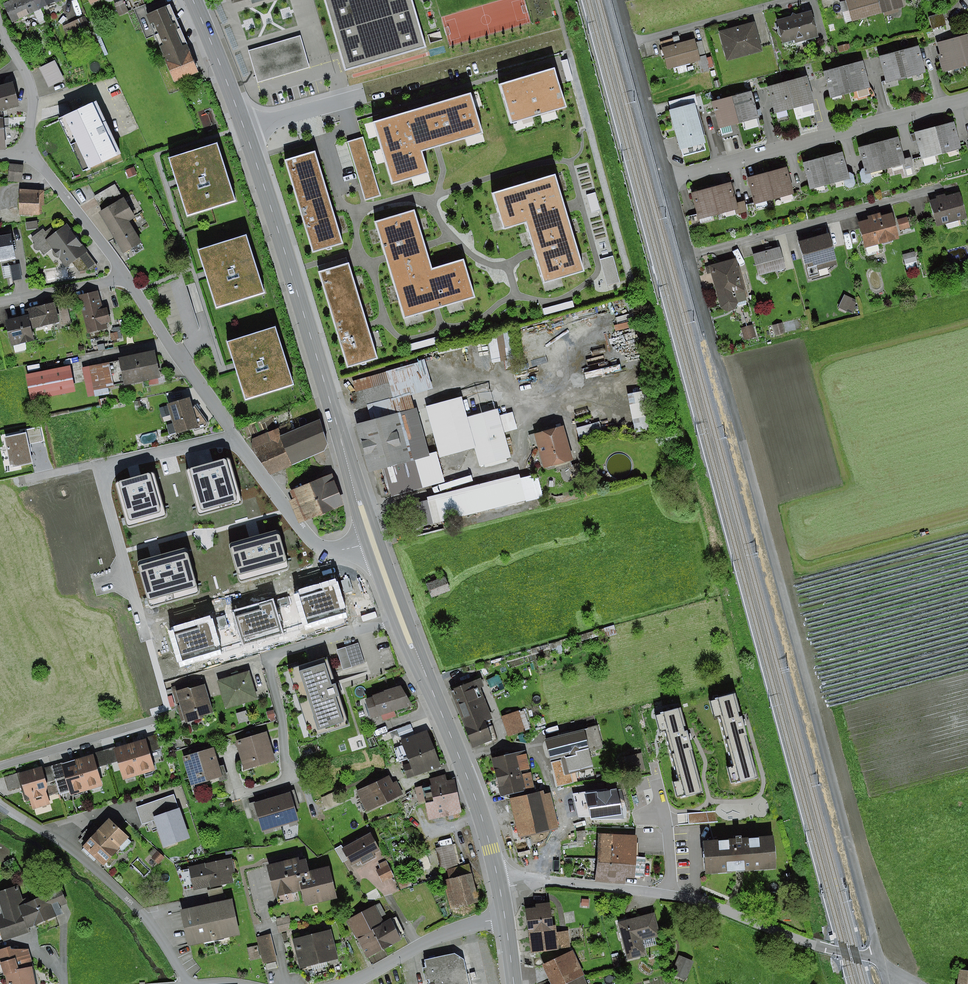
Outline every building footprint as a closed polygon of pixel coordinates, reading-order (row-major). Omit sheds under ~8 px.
[(35,0),(11,0),(4,3),(12,22),(34,12),(40,9),(35,0)] [(40,9),(55,1),(56,4),(64,0),(35,0),(40,9)] [(114,3),(120,16),(129,12),(124,0),(122,0),(114,3)] [(222,22),(227,19),(219,0),(218,0),(213,2),(222,22)] [(345,70),(426,46),(413,0),(325,0),(345,70)] [(845,23),(882,12),(879,0),(845,0),(839,2),(845,23)] [(882,12),(903,6),(902,0),(879,0),(882,12)] [(169,4),(146,14),(163,54),(186,44),(169,4)] [(46,22),(40,9),(34,12),(40,25),(46,22)] [(776,20),(782,43),(794,40),(795,43),(819,37),(812,11),(796,15),(793,13),(791,16),(776,20)] [(929,17),(932,28),(945,25),(942,13),(929,17)] [(85,16),(63,26),(67,36),(89,26),(85,16)] [(721,31),(729,59),(762,50),(754,22),(721,31)] [(231,27),(225,29),(232,47),(237,45),(231,27)] [(302,33),(251,48),(260,80),(311,65),(302,33)] [(943,72),(967,65),(967,38),(967,35),(937,42),(940,53),(938,54),(943,72)] [(661,42),(668,69),(677,67),(679,74),(688,72),(687,65),(700,61),(695,43),(694,39),(680,43),(679,37),(661,42)] [(702,41),(695,43),(700,61),(703,72),(709,70),(702,41)] [(186,44),(163,54),(175,82),(198,72),(186,44)] [(846,44),(838,46),(840,53),(851,49),(849,44),(847,44),(846,44)] [(900,51),(907,77),(926,72),(919,46),(900,51)] [(907,77),(900,51),(879,57),(887,83),(907,77)] [(241,54),(236,56),(244,76),(249,74),(241,54)] [(567,59),(561,61),(567,81),(573,80),(567,59)] [(55,60),(39,67),(49,87),(64,79),(55,60)] [(843,66),(850,93),(857,91),(859,98),(869,96),(867,88),(870,87),(863,61),(843,66)] [(850,93),(843,66),(824,71),(831,98),(850,93)] [(563,107),(553,70),(500,84),(510,121),(563,107)] [(788,81),(795,107),(801,105),(803,112),(814,110),(812,103),(814,102),(807,76),(788,81)] [(795,107),(788,81),(768,86),(775,113),(795,107)] [(0,85),(0,117),(2,117),(1,111),(19,106),(13,82),(0,85)] [(732,96),(739,122),(759,117),(752,91),(732,96)] [(472,92),(371,121),(390,185),(426,174),(419,149),(483,130),(472,92)] [(669,101),(671,110),(695,103),(697,103),(695,94),(669,101)] [(739,122),(732,96),(712,102),(721,139),(739,134),(736,123),(739,122)] [(60,119),(59,119),(84,172),(121,155),(97,102),(74,112),(60,119)] [(682,157),(707,150),(695,103),(671,110),(670,110),(682,157)] [(2,117),(0,117),(0,129),(3,128),(3,126),(9,126),(8,118),(2,119),(2,117)] [(954,122),(936,126),(943,153),(961,148),(954,122)] [(921,156),(924,166),(937,163),(935,155),(943,153),(936,126),(910,133),(912,141),(917,140),(921,156)] [(362,137),(348,141),(365,199),(380,195),(362,137)] [(879,142),(886,168),(905,163),(903,159),(898,137),(879,142)] [(886,168),(879,142),(858,148),(864,168),(862,169),(860,173),(862,181),(866,183),(869,182),(872,179),(870,172),(886,168)] [(216,143),(169,158),(177,182),(178,187),(187,216),(235,201),(216,143)] [(314,148),(284,158),(314,251),(344,241),(334,209),(314,148)] [(823,157),(830,184),(844,180),(845,185),(849,188),(853,187),(855,183),(853,174),(850,172),(848,173),(842,152),(823,157)] [(924,166),(921,156),(913,158),(916,168),(924,166)] [(830,184),(823,157),(803,162),(810,189),(830,184)] [(910,157),(903,159),(905,163),(908,176),(915,175),(910,157)] [(24,164),(10,163),(9,181),(23,182),(24,164)] [(134,166),(126,170),(129,177),(137,174),(134,166)] [(767,172),(774,199),(780,197),(781,202),(793,199),(792,194),(794,194),(787,167),(767,172)] [(555,172),(491,191),(502,229),(523,222),(532,254),(542,285),(585,273),(565,207),(555,172)] [(774,199),(767,172),(747,178),(754,204),(756,204),(757,208),(768,205),(767,201),(774,199)] [(711,188),(718,214),(725,212),(726,217),(736,215),(734,210),(738,209),(737,203),(731,182),(711,188)] [(94,196),(102,209),(123,196),(115,184),(94,196)] [(718,214),(711,188),(691,193),(698,219),(700,219),(701,223),(711,220),(710,216),(718,214)] [(43,190),(22,189),(20,213),(41,215),(43,190)] [(936,199),(930,200),(937,225),(945,223),(947,229),(959,226),(957,220),(967,217),(960,192),(946,196),(945,193),(935,196),(936,199)] [(600,210),(595,193),(587,195),(591,213),(600,210)] [(97,213),(123,253),(141,242),(128,221),(136,216),(123,196),(102,209),(97,213)] [(744,201),(737,203),(738,209),(734,210),(736,215),(747,212),(744,201)] [(386,257),(404,318),(436,308),(476,296),(464,260),(432,270),(424,245),(414,210),(375,222),(386,257)] [(868,220),(858,223),(867,257),(880,254),(878,245),(900,239),(893,213),(881,216),(880,213),(867,216),(868,220)] [(907,217),(897,219),(900,230),(910,227),(907,217)] [(37,220),(26,222),(26,229),(38,228),(37,220)] [(43,228),(31,238),(35,243),(34,244),(33,245),(34,248),(35,249),(37,250),(39,250),(40,249),(44,255),(52,249),(53,250),(52,252),(53,255),(55,257),(57,258),(59,258),(66,266),(71,262),(86,251),(66,224),(55,233),(51,227),(45,231),(43,228)] [(829,233),(798,241),(809,279),(819,276),(817,270),(837,264),(829,233)] [(248,234),(199,249),(205,269),(207,273),(208,279),(217,307),(266,292),(248,234)] [(0,237),(0,261),(15,259),(11,235),(0,237)] [(753,254),(759,275),(777,270),(778,273),(786,270),(779,246),(753,254)] [(98,266),(86,251),(71,262),(79,271),(95,268),(98,266)] [(914,251),(903,254),(907,269),(918,266),(914,251)] [(612,256),(600,260),(607,286),(620,282),(612,256)] [(749,297),(737,256),(704,265),(707,274),(711,273),(721,308),(728,311),(734,310),(738,303),(748,300),(747,298),(749,297)] [(348,261),(318,270),(349,367),(378,358),(368,325),(348,261)] [(19,264),(10,265),(13,281),(22,279),(19,264)] [(98,289),(78,295),(88,333),(108,328),(106,323),(111,321),(107,307),(103,308),(98,289)] [(844,295),(838,307),(853,314),(856,300),(844,295)] [(573,301),(543,309),(544,315),(574,307),(573,301)] [(55,302),(28,308),(29,315),(32,328),(59,322),(55,302)] [(67,303),(60,305),(64,324),(71,322),(67,303)] [(32,328),(29,315),(6,320),(12,346),(14,345),(15,353),(25,350),(27,348),(25,342),(34,340),(32,328)] [(782,323),(772,325),(775,335),(785,333),(782,323)] [(744,328),(748,341),(758,338),(754,325),(744,328)] [(120,327),(112,328),(113,333),(110,333),(111,340),(122,338),(120,327)] [(276,327),(227,342),(233,362),(235,366),(236,371),(245,400),(294,385),(276,327)] [(492,363),(505,361),(507,370),(515,368),(508,333),(487,337),(492,363)] [(442,335),(407,345),(409,352),(444,341),(442,335)] [(155,351),(119,358),(119,360),(124,382),(124,385),(160,378),(155,351)] [(119,360),(109,362),(113,384),(124,382),(119,360)] [(423,361),(352,381),(355,392),(352,393),(356,408),(366,405),(409,393),(431,387),(423,361)] [(109,362),(81,368),(87,398),(109,394),(108,387),(113,386),(113,384),(109,362)] [(69,365),(26,373),(31,399),(74,391),(69,365)] [(643,392),(628,394),(634,433),(650,430),(643,392)] [(409,393),(366,405),(370,419),(413,407),(409,393)] [(440,456),(476,446),(468,417),(462,396),(426,406),(440,456)] [(109,397),(98,399),(100,407),(110,405),(109,397)] [(190,398),(168,404),(174,423),(167,425),(169,434),(176,433),(176,434),(198,427),(192,405),(190,398)] [(195,404),(192,405),(198,427),(199,430),(207,427),(208,422),(195,404)] [(370,419),(355,423),(368,471),(384,467),(392,496),(444,481),(436,451),(430,453),(417,406),(413,407),(370,419)] [(587,406),(575,410),(577,417),(589,413),(587,406)] [(498,409),(468,417),(476,446),(482,467),(512,458),(498,409)] [(283,425),(252,439),(268,474),(330,446),(318,421),(287,434),(283,425)] [(565,425),(534,434),(544,468),(548,470),(575,462),(565,425)] [(26,430),(26,433),(29,444),(42,441),(39,427),(26,430)] [(26,433),(5,437),(11,467),(32,463),(29,444),(26,433)] [(226,458),(188,469),(187,470),(187,473),(198,513),(200,514),(201,514),(240,503),(241,502),(241,500),(230,461),(228,459),(226,458)] [(115,485),(128,525),(129,526),(130,526),(164,516),(166,514),(154,474),(152,473),(151,472),(135,476),(117,482),(116,483),(115,485)] [(537,474),(519,479),(525,502),(543,497),(537,474)] [(331,475),(309,484),(322,514),(344,506),(331,475)] [(518,475),(428,497),(434,524),(525,502),(519,479),(518,475)] [(309,484),(290,492),(293,498),(289,500),(299,524),(322,514),(309,484)] [(278,531),(276,530),(255,536),(231,543),(230,544),(230,546),(239,580),(241,582),(242,582),(286,569),(288,567),(288,565),(279,532),(278,531)] [(155,556),(140,560),(138,562),(138,564),(149,604),(151,606),(152,606),(197,593),(198,591),(188,550),(187,549),(186,548),(155,556)] [(444,577),(427,584),(433,597),(450,590),(444,577)] [(349,578),(341,581),(344,593),(353,591),(349,578)] [(336,579),(294,591),(305,629),(347,616),(336,579)] [(291,604),(289,596),(276,599),(279,608),(291,604)] [(273,598),(231,610),(243,648),(285,635),(273,598)] [(212,615),(170,628),(181,665),(223,653),(212,615)] [(225,615),(216,617),(220,630),(229,627),(225,615)] [(614,625),(603,628),(606,637),(616,634),(614,625)] [(578,637),(579,641),(599,636),(598,631),(578,637)] [(358,643),(336,650),(343,670),(365,663),(358,643)] [(328,656),(289,668),(311,737),(349,725),(328,656)] [(248,671),(218,680),(226,707),(256,698),(248,671)] [(498,675),(487,680),(490,688),(498,685),(500,690),(505,688),(498,675)] [(205,677),(171,687),(176,704),(179,703),(185,723),(215,714),(205,677)] [(450,689),(456,705),(483,695),(480,688),(484,687),(481,678),(450,689)] [(373,697),(365,699),(371,718),(381,715),(383,720),(396,716),(394,711),(412,705),(401,685),(384,690),(384,691),(372,695),(373,697)] [(735,692),(719,696),(720,700),(712,702),(715,715),(721,713),(734,766),(728,768),(732,782),(741,780),(741,781),(757,777),(743,721),(735,692)] [(483,695),(456,705),(472,748),(484,744),(485,746),(498,741),(492,726),(488,728),(486,721),(492,719),(483,695)] [(687,734),(680,708),(663,712),(664,714),(656,716),(660,732),(666,731),(678,780),(672,781),(676,797),(685,795),(686,798),(702,793),(687,734)] [(274,709),(266,711),(268,719),(270,718),(271,721),(276,720),(274,709)] [(246,710),(235,713),(239,724),(249,720),(246,710)] [(520,711),(505,716),(511,737),(527,732),(520,711)] [(410,724),(397,729),(399,736),(413,731),(410,724)] [(597,726),(546,739),(551,759),(561,757),(562,759),(565,774),(571,773),(593,767),(589,751),(603,748),(597,726)] [(427,730),(400,739),(402,745),(395,748),(400,762),(408,758),(434,749),(427,730)] [(267,732),(235,741),(244,770),(275,761),(267,732)] [(156,735),(146,738),(150,751),(160,748),(156,735)] [(146,738),(130,742),(139,774),(155,769),(150,751),(146,738)] [(139,774),(130,742),(114,747),(118,761),(123,778),(139,774)] [(114,747),(93,754),(97,767),(118,761),(114,747)] [(214,747),(182,757),(191,786),(219,777),(220,781),(227,778),(223,765),(219,767),(214,747)] [(440,766),(434,749),(408,758),(410,763),(403,765),(408,778),(440,766)] [(492,758),(497,778),(521,772),(521,771),(530,769),(526,750),(492,758)] [(93,754),(77,758),(86,790),(102,785),(97,767),(93,754)] [(86,790),(77,758),(61,763),(70,791),(71,795),(86,790)] [(565,774),(562,759),(550,761),(556,786),(573,782),(571,773),(565,774)] [(70,791),(61,763),(52,766),(59,792),(60,794),(70,791)] [(42,766),(16,773),(24,800),(30,798),(33,809),(50,804),(47,795),(46,791),(47,785),(42,768),(42,766)] [(59,792),(52,766),(42,768),(47,785),(46,791),(47,795),(59,792)] [(521,772),(497,778),(501,796),(535,788),(531,772),(522,774),(521,772)] [(16,773),(5,777),(9,790),(20,787),(16,773)] [(433,797),(457,792),(454,779),(446,781),(445,774),(430,779),(431,785),(430,785),(430,786),(423,788),(423,785),(415,787),(418,803),(425,801),(425,803),(433,801),(433,797)] [(389,775),(357,791),(367,811),(403,794),(396,781),(393,783),(389,775)] [(617,788),(585,792),(590,817),(591,819),(624,819),(617,788)] [(289,791),(290,792),(295,809),(300,808),(294,789),(289,791)] [(340,789),(321,797),(326,809),(345,800),(340,789)] [(544,790),(510,798),(519,837),(559,828),(550,793),(545,794),(544,790)] [(290,792),(273,797),(281,826),(298,821),(295,809),(290,792)] [(433,801),(425,803),(429,820),(448,816),(449,819),(462,817),(457,792),(433,797),(433,801)] [(590,817),(585,792),(572,794),(578,816),(590,817)] [(154,817),(178,808),(173,795),(136,807),(141,821),(154,817)] [(281,826),(273,797),(254,803),(259,820),(263,831),(281,826)] [(254,821),(259,820),(254,803),(254,801),(249,803),(254,821)] [(190,839),(179,808),(178,808),(154,817),(164,848),(190,839)] [(706,811),(688,813),(688,818),(689,823),(708,822),(716,821),(715,811),(706,811)] [(109,818),(83,847),(104,865),(119,848),(122,850),(130,841),(127,838),(129,836),(109,818)] [(586,830),(576,831),(577,845),(583,845),(583,837),(586,837),(586,830)] [(599,834),(597,859),(636,863),(637,857),(637,835),(599,834)] [(371,835),(343,849),(352,865),(379,851),(371,835)] [(736,839),(703,841),(706,874),(775,869),(773,836),(742,838),(742,836),(736,836),(736,839)] [(452,844),(436,848),(441,870),(457,866),(452,844)] [(157,851),(151,857),(158,864),(164,857),(157,851)] [(231,857),(188,867),(189,869),(193,888),(194,891),(233,882),(231,873),(235,872),(231,857)] [(298,857),(266,865),(274,897),(301,891),(305,906),(337,898),(329,866),(308,871),(305,859),(299,860),(298,857)] [(645,857),(637,857),(636,863),(635,875),(644,876),(646,857),(645,857)] [(636,863),(597,859),(595,882),(624,884),(625,877),(635,879),(635,875),(636,863)] [(386,861),(379,864),(381,868),(376,870),(382,882),(394,877),(386,861)] [(449,879),(443,880),(451,910),(479,903),(469,864),(447,869),(449,879)] [(193,888),(189,869),(178,871),(184,889),(193,888)] [(23,883),(1,892),(10,913),(2,917),(11,937),(64,914),(60,904),(73,899),(66,883),(30,899),(23,883)] [(207,890),(210,904),(225,901),(223,887),(207,890)] [(210,904),(181,910),(188,945),(239,934),(231,899),(225,901),(210,904)] [(535,908),(526,909),(531,953),(558,950),(558,948),(556,932),(556,924),(553,924),(550,902),(535,904),(535,908)] [(378,906),(353,920),(373,956),(408,937),(397,918),(388,923),(378,906)] [(654,912),(617,922),(627,960),(646,955),(642,940),(660,935),(654,912)] [(289,915),(276,918),(280,932),(292,929),(289,915)] [(336,929),(299,938),(306,967),(343,957),(336,929)] [(568,931),(556,932),(558,948),(570,947),(568,931)] [(271,934),(257,937),(263,963),(277,960),(271,934)] [(257,945),(247,948),(250,960),(260,958),(257,945)] [(1,951),(11,975),(14,983),(43,983),(39,965),(36,965),(31,950),(16,946),(1,951)] [(584,976),(585,975),(573,950),(541,965),(550,983),(566,983),(584,976)] [(619,953),(611,954),(615,967),(622,965),(619,953)] [(425,960),(427,967),(423,968),(426,980),(429,979),(430,983),(469,983),(463,960),(454,954),(425,960)] [(696,961),(681,956),(674,974),(689,980),(696,961)] [(566,983),(587,983),(584,976),(566,983)]
